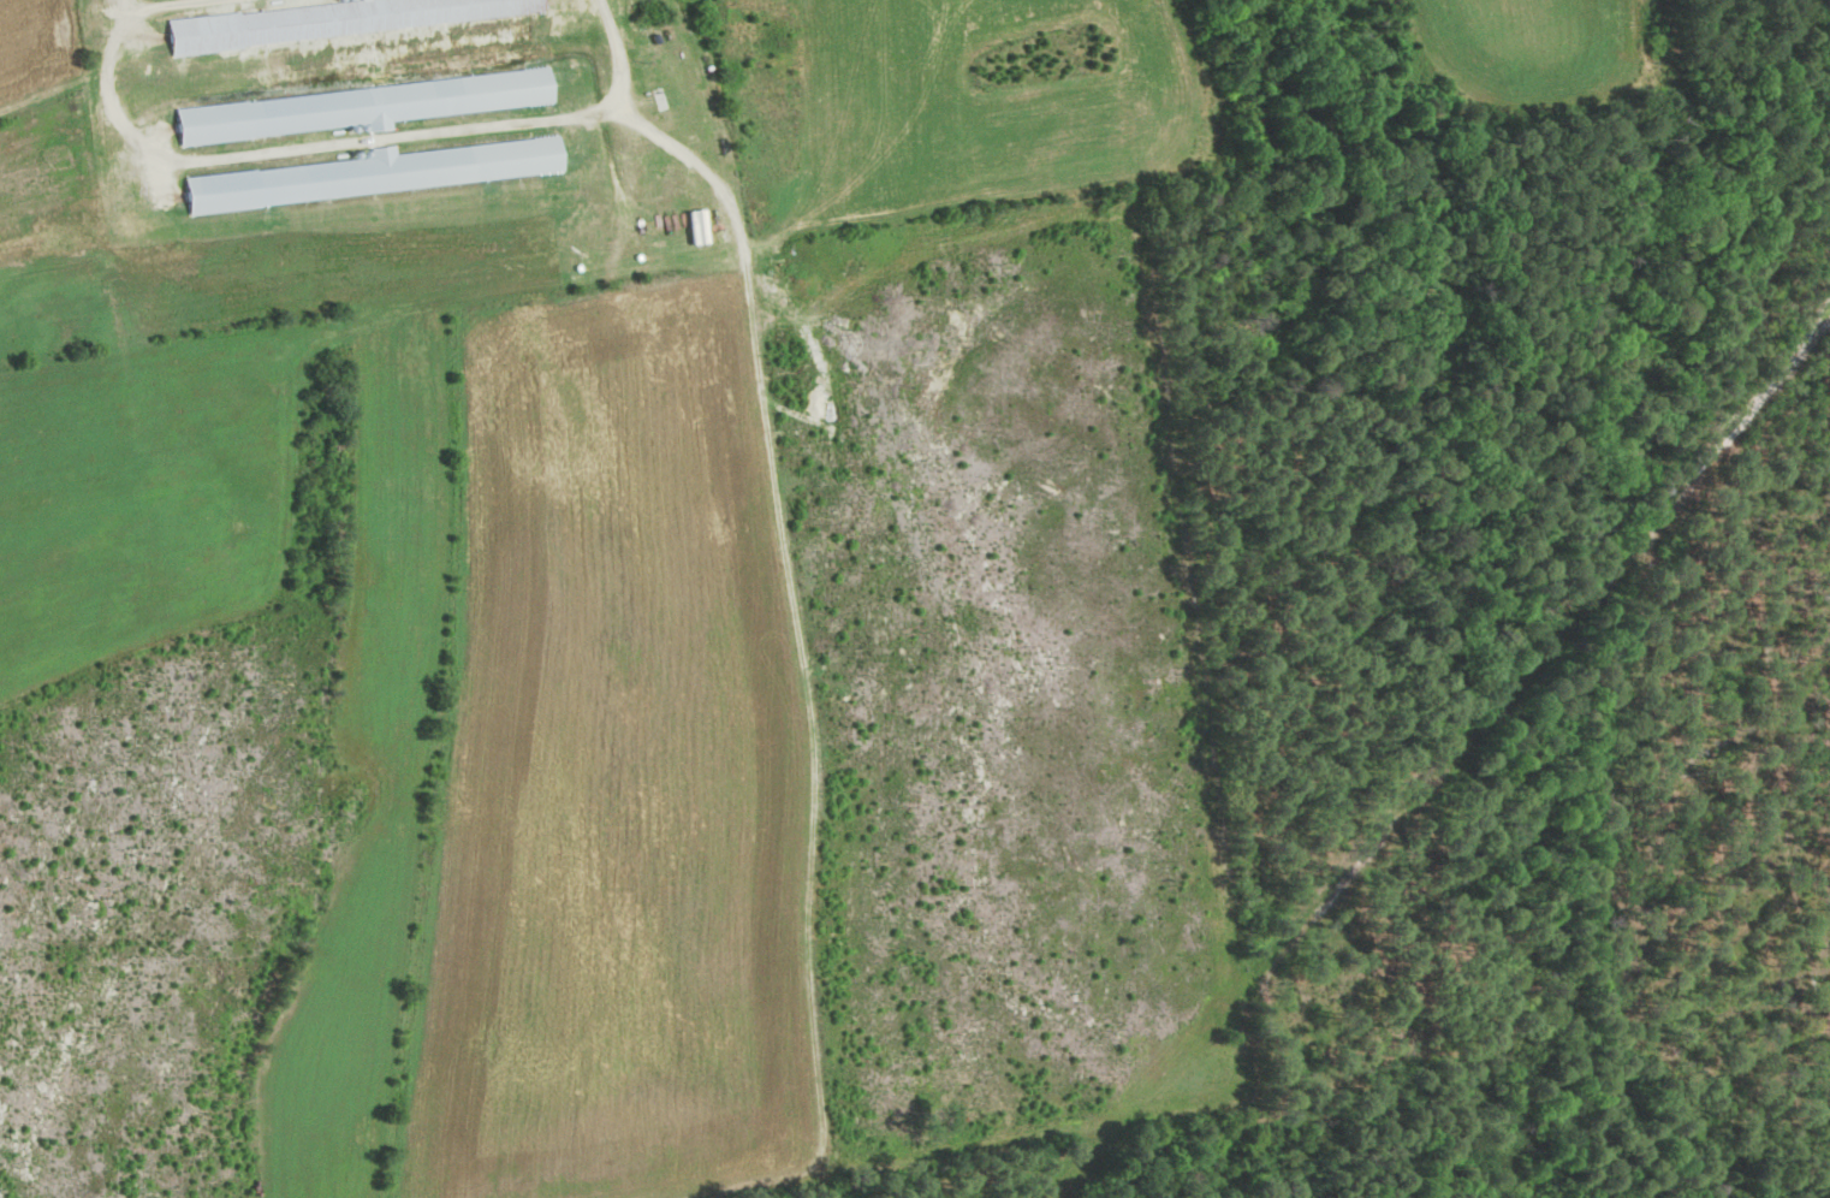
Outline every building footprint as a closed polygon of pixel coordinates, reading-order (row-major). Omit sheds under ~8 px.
[(175,103),(178,142),(368,125),(369,130),(392,128),(391,117),(552,103),(549,70),(175,103)] [(183,175),(186,210),(561,173),(557,136),(395,152),(394,144),(370,147),(371,157),(183,175)]
